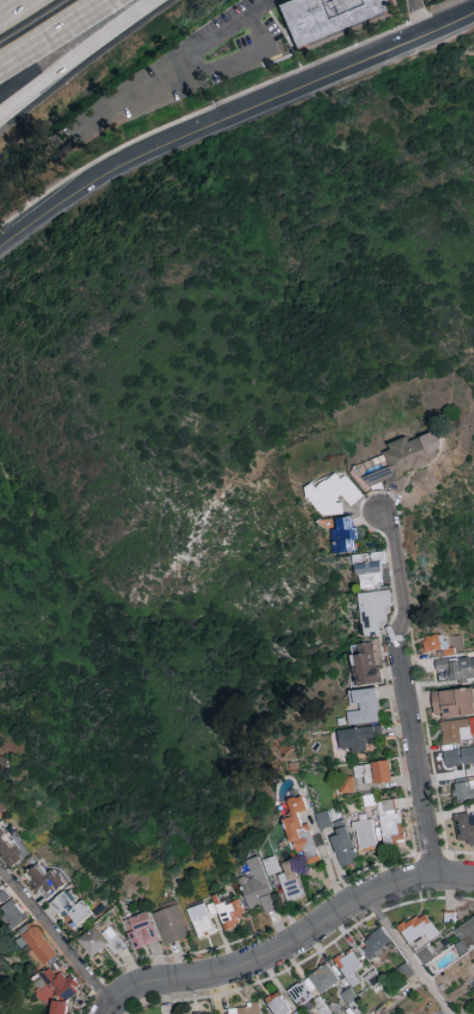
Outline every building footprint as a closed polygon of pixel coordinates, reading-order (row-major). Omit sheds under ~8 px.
[(288,8),(307,0),(396,0),(401,11),(402,13),(306,50),(288,8)] [(388,465),(364,475),(371,492),(401,480),(398,474),(438,458),(435,449),(443,446),(437,429),(407,441),(406,438),(381,448),(388,465)] [(327,520),(343,507),(337,500),(342,496),(349,505),(362,495),(340,468),(307,495),(327,520)] [(359,550),(356,526),(354,526),(352,515),(336,517),(337,528),(332,529),(334,553),(359,550)] [(359,588),(382,585),(379,565),(385,564),(384,552),(355,556),(359,588)] [(358,593),(362,636),(380,634),(379,622),(387,621),(385,607),(392,606),(390,589),(358,593)] [(461,635),(447,636),(447,633),(423,636),(425,651),(440,649),(441,656),(463,653),(461,635)] [(357,643),(359,653),(351,654),(356,685),(379,682),(373,641),(357,643)] [(434,661),(435,670),(445,669),(447,681),(473,678),(473,656),(434,661)] [(380,721),(376,687),(349,690),(351,704),(359,703),(360,710),(347,711),(348,725),(380,721)] [(473,714),(473,693),(473,687),(431,691),(433,714),(442,713),(442,718),(473,714)] [(444,748),(443,748),(445,765),(473,761),(473,717),(440,722),(444,748)] [(339,729),(340,748),(351,748),(351,751),(367,750),(366,739),(382,738),(381,726),(339,729)] [(7,772),(11,757),(0,755),(0,770),(7,772)] [(373,783),(391,781),(389,759),(371,761),(373,783)] [(372,786),(371,764),(354,765),(355,786),(372,786)] [(337,779),(341,794),(355,790),(351,775),(337,779)] [(453,780),(455,801),(473,798),(473,778),(453,780)] [(319,860),(307,823),(301,825),(297,812),(307,809),(302,795),(286,800),(292,816),(282,819),(294,854),(304,851),(308,863),(319,860)] [(381,842),(403,840),(400,812),(395,813),(393,799),(378,801),(381,842)] [(319,829),(332,825),(327,810),(315,814),(319,829)] [(454,842),(473,843),(473,824),(468,824),(468,814),(456,813),(454,842)] [(332,823),(337,835),(329,838),(341,867),(358,859),(342,819),(332,823)] [(354,821),(356,848),(375,846),(373,820),(354,821)] [(34,851),(14,827),(9,832),(2,823),(0,825),(0,851),(14,867),(34,851)] [(248,909),(262,905),(264,912),(277,909),(267,874),(279,871),(275,856),(260,860),(259,856),(247,859),(251,875),(239,878),(248,909)] [(281,862),(284,873),(278,875),(287,902),(303,897),(292,859),(281,862)] [(46,899),(67,883),(56,869),(49,874),(42,864),(28,874),(46,899)] [(11,897),(0,881),(0,905),(11,897)] [(94,913),(84,900),(78,904),(69,891),(51,904),(61,918),(69,913),(77,925),(94,913)] [(225,930),(240,924),(237,915),(244,912),(239,898),(221,905),(217,894),(212,896),(225,930)] [(0,906),(12,928),(28,919),(17,897),(0,906)] [(197,939),(206,936),(204,932),(213,929),(209,915),(217,913),(214,902),(206,904),(205,903),(188,908),(197,939)] [(154,912),(165,945),(189,936),(178,904),(154,912)] [(124,920),(134,949),(159,940),(149,911),(124,920)] [(408,942),(423,932),(429,941),(439,934),(423,911),(398,928),(408,942)] [(460,954),(473,945),(473,915),(452,929),(460,941),(454,944),(460,954)] [(22,934),(42,965),(57,956),(37,925),(22,934)] [(108,945),(114,954),(126,946),(111,926),(101,932),(96,926),(77,939),(90,958),(108,945)] [(382,951),(380,948),(390,941),(381,927),(360,942),(371,959),(382,951)] [(422,965),(434,959),(427,946),(416,952),(422,965)] [(360,982),(353,971),(361,966),(353,953),(336,963),(352,987),(360,982)] [(307,975),(318,994),(338,982),(327,963),(307,975)] [(68,999),(77,992),(78,984),(72,976),(55,974),(50,968),(35,980),(45,993),(43,1002),(52,1003),(50,1013),(66,1013),(68,999)] [(381,980),(375,970),(363,977),(370,988),(381,980)] [(298,1007),(313,997),(302,981),(287,990),(298,1007)] [(357,997),(349,987),(340,995),(348,1004),(357,997)] [(277,990),(265,998),(275,1013),(286,1013),(291,1011),(277,990)] [(321,998),(314,1002),(321,1013),(330,1013),(321,998)] [(259,1001),(250,1002),(251,1007),(237,1007),(237,1013),(260,1013),(259,1001)]
